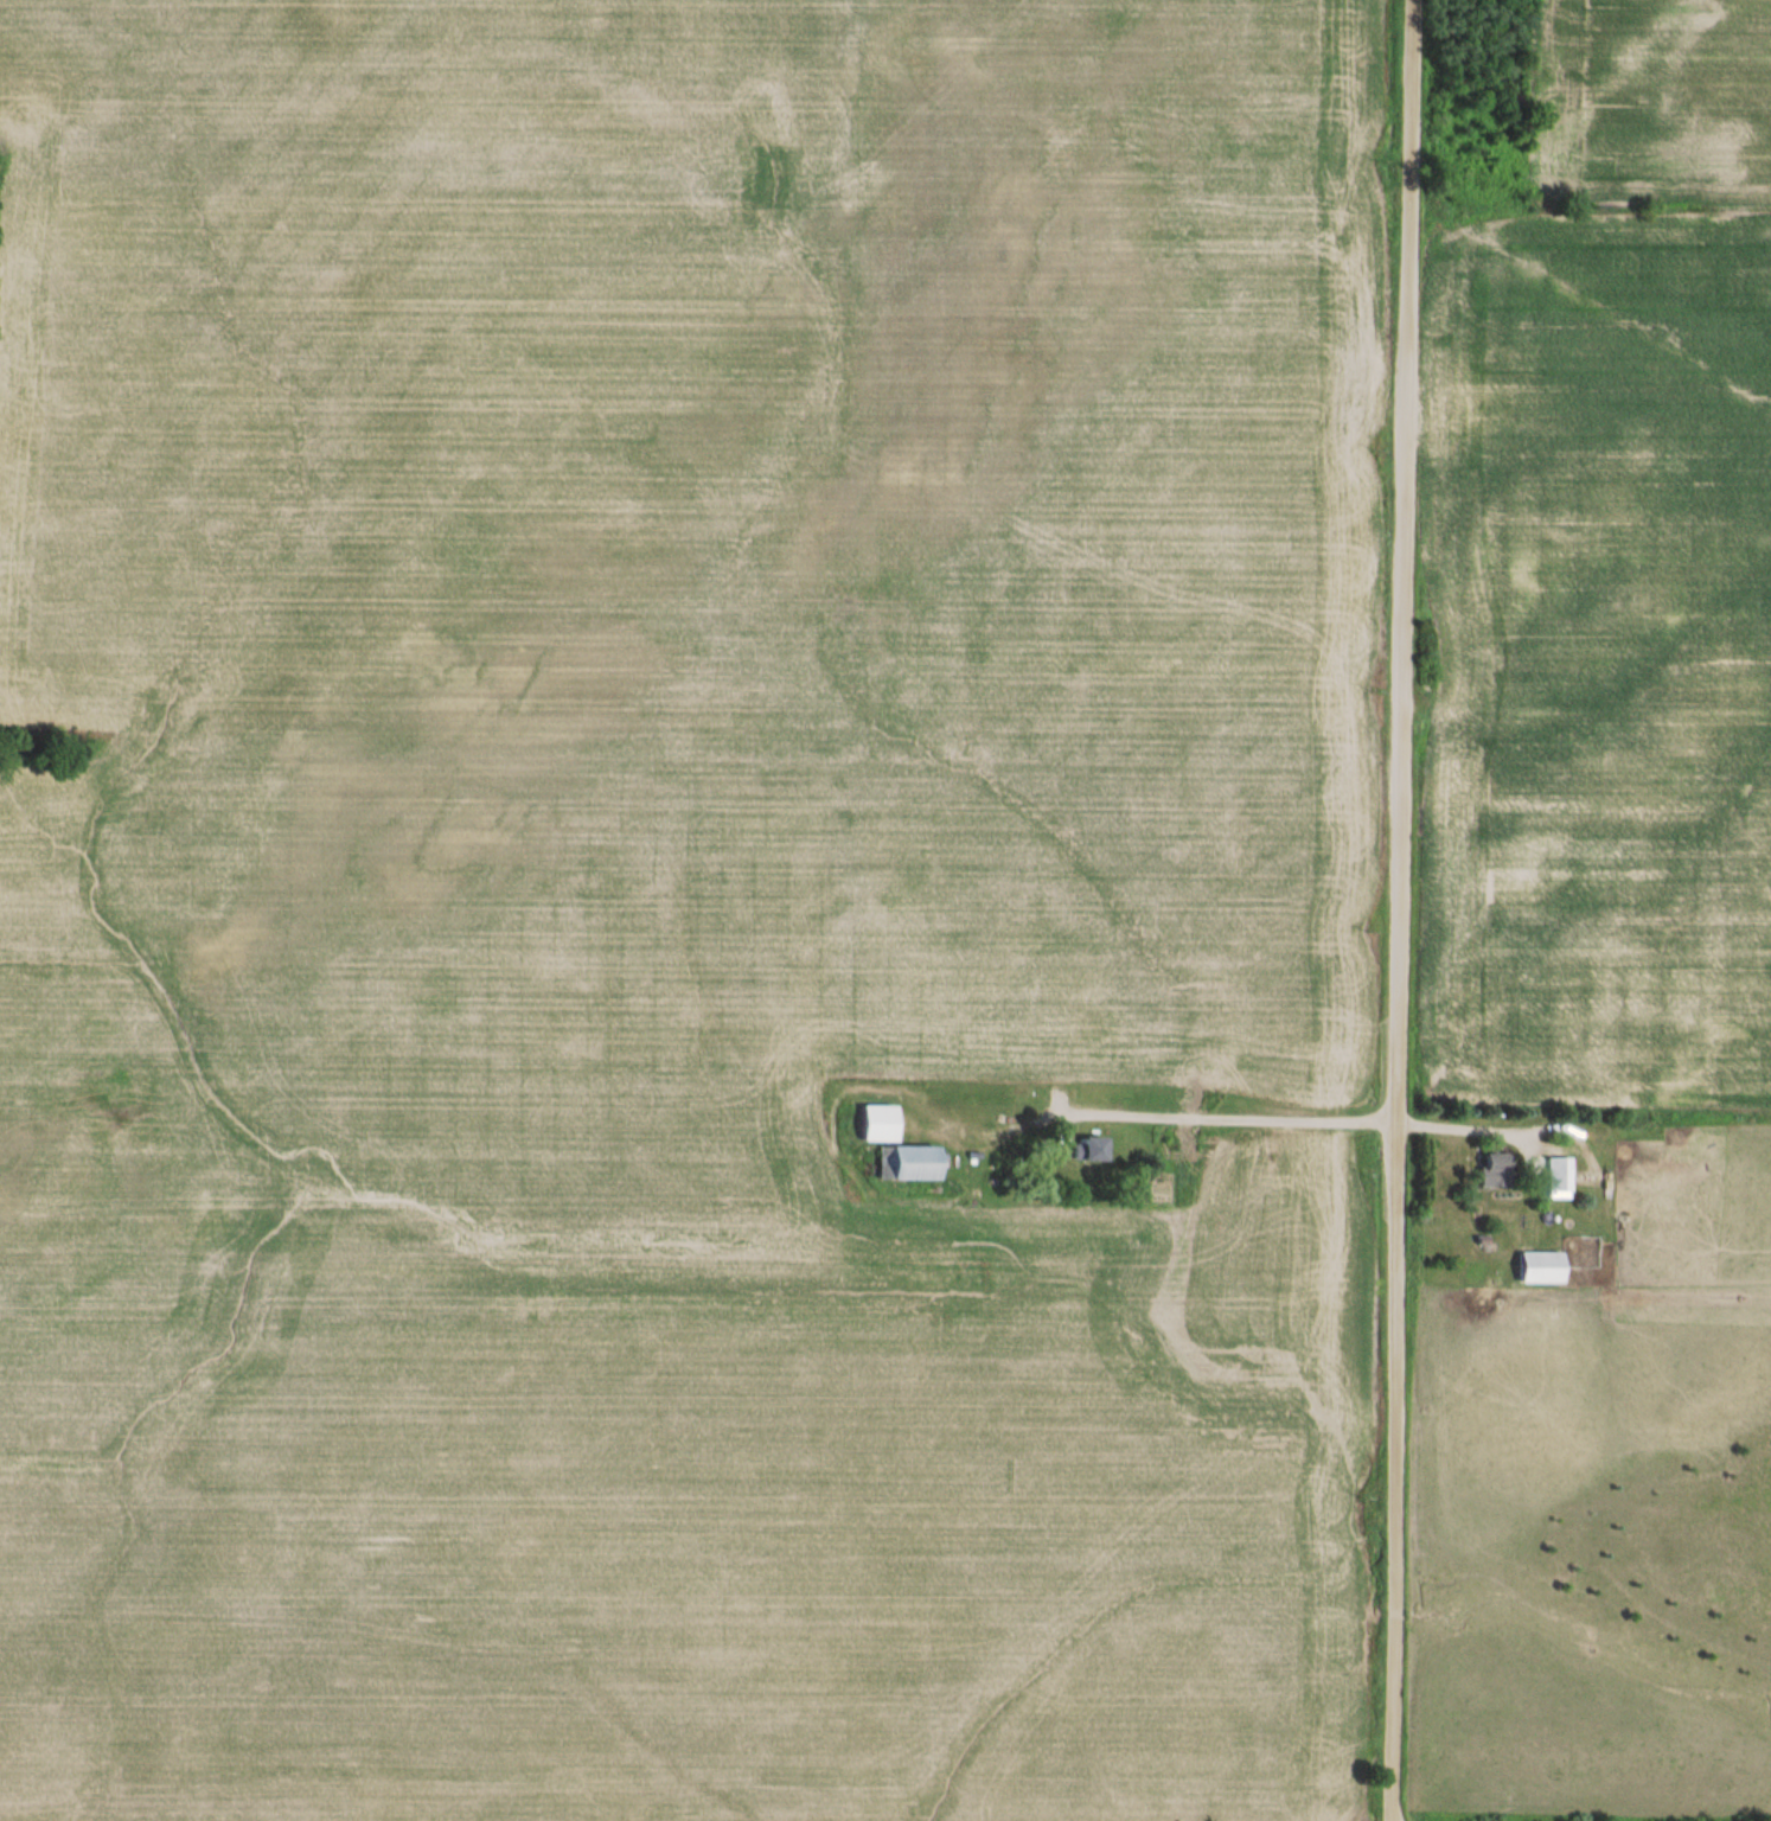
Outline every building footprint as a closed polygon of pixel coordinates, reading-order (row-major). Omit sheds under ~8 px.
[(896,1142),(896,1106),(861,1106),(861,1142),(896,1142)] [(1105,1138),(1080,1138),(1080,1162),(1105,1162),(1105,1138)] [(938,1181),(938,1146),(878,1146),(878,1181),(938,1181)] [(1481,1189),(1510,1189),(1510,1155),(1481,1155),(1481,1189)] [(1571,1193),(1571,1159),(1548,1159),(1548,1193),(1571,1193)] [(1520,1285),(1562,1285),(1562,1254),(1520,1254),(1520,1285)]
